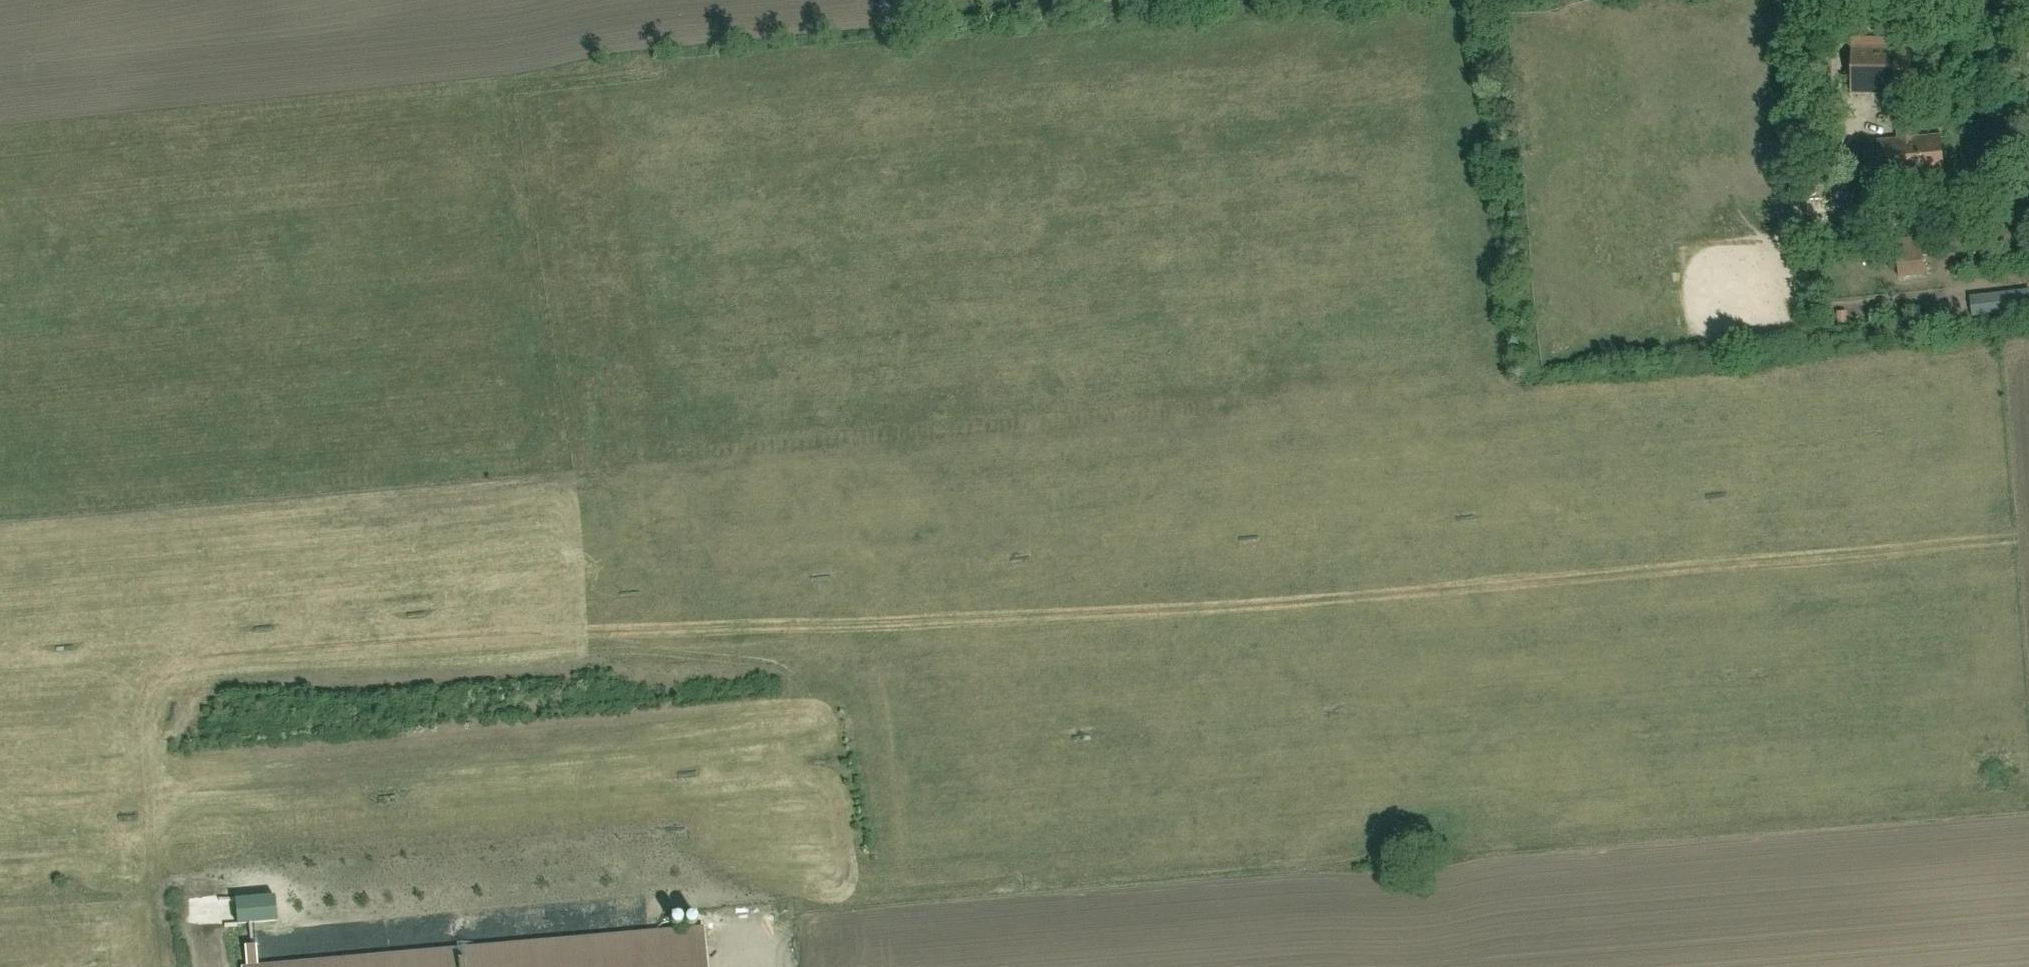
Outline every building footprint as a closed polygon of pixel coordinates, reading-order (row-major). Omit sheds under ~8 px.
[(1844,54),(1846,92),(1888,90),(1912,89),(1910,51),(1844,54)] [(1888,90),(1890,141),(1914,140),(1912,89),(1888,90)] [(1865,142),(1867,192),(1943,189),(1941,139),(1914,140),(1890,141),(1865,142)] [(1895,240),(1897,284),(1933,282),(1931,238),(1895,240)] [(280,922),(278,896),(239,899),(241,925),(280,922)] [(705,928),(264,966),(709,966),(705,928)] [(249,966),(263,964),(261,945),(247,946),(249,966)]
